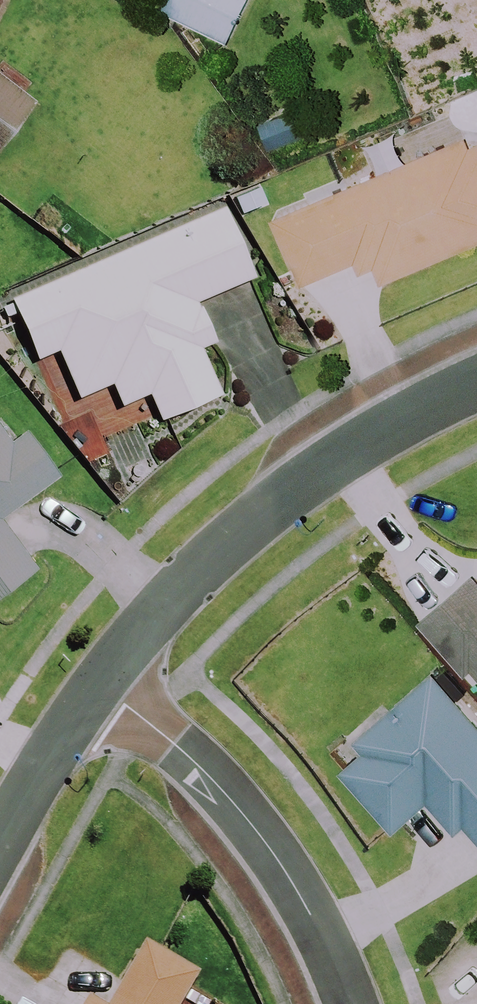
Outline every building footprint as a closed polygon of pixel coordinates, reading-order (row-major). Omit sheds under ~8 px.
[(167,11),(233,42),(254,0),(172,0),(167,11)] [(37,106),(0,75),(0,149),(37,106)] [(389,283),(476,246),(476,139),(280,221),(306,284),(361,262),(367,277),(384,270),(389,283)] [(256,276),(226,209),(14,302),(40,360),(59,351),(80,398),(113,383),(123,406),(150,395),(162,421),(221,395),(200,347),(213,341),(196,302),(256,276)] [(18,452),(0,427),(0,594),(37,567),(3,521),(61,479),(33,441),(18,452)] [(429,622),(476,672),(476,577),(429,622)] [(437,675),(341,765),(402,830),(441,792),(476,830),(476,718),(437,675)] [(150,947),(116,1003),(189,1003),(204,979),(150,947)]
